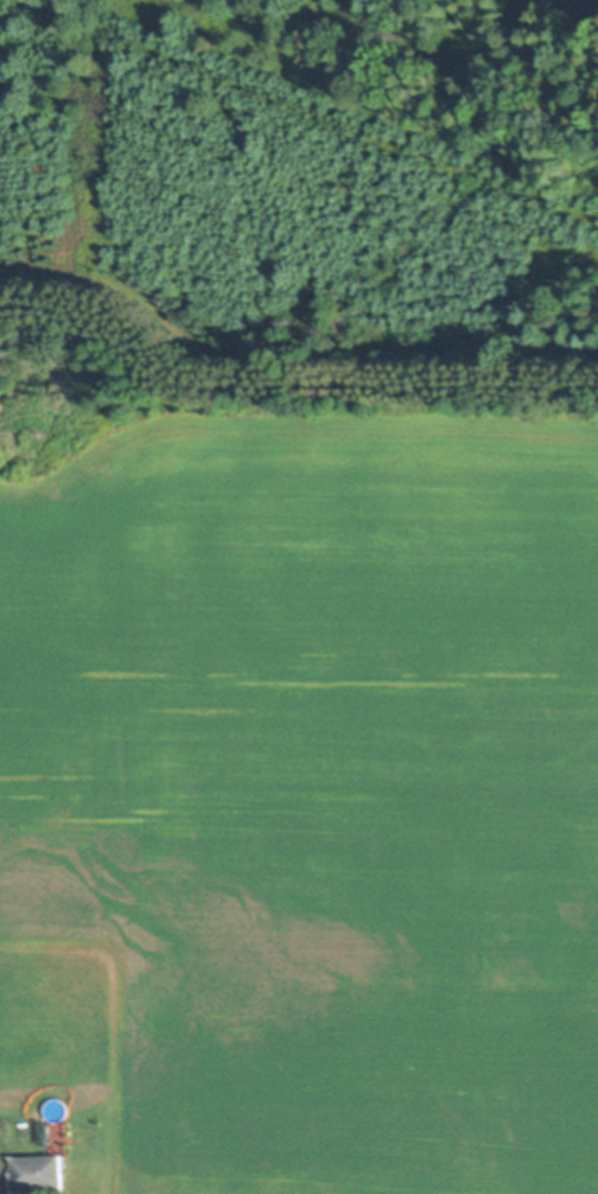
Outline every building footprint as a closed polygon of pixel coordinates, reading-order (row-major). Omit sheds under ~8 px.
[(45,1144),(63,1144),(63,1124),(45,1124),(45,1144)] [(12,1192),(61,1191),(60,1157),(11,1157),(12,1192)]
